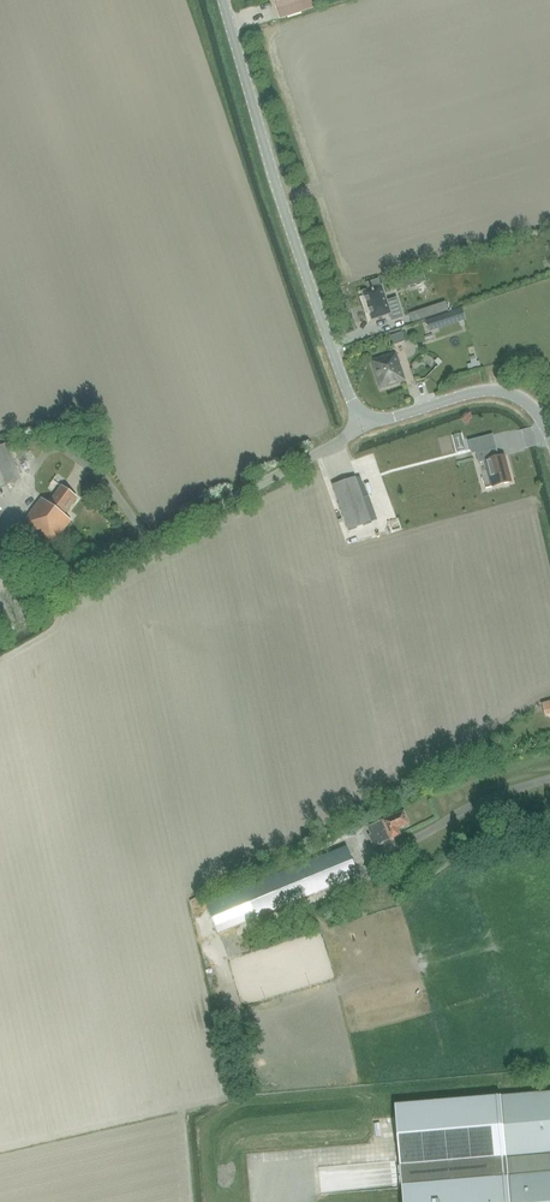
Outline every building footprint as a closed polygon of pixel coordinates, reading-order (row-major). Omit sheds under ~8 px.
[(314,0),(274,0),(280,18),(316,6),(314,0)] [(368,291),(363,293),(372,320),(390,314),(392,321),(403,317),(397,298),(387,302),(381,286),(368,291)] [(446,302),(419,311),(421,320),(449,311),(446,302)] [(463,310),(436,319),(439,328),(466,319),(463,310)] [(395,353),(371,361),(380,390),(405,382),(395,353)] [(494,448),(497,458),(499,458),(493,437),(478,441),(480,449),(472,451),(473,456),(476,455),(475,452),(494,448)] [(478,441),(470,443),(472,451),(480,449),(478,441)] [(7,444),(0,446),(0,487),(21,479),(7,444)] [(510,482),(503,456),(499,458),(497,458),(494,448),(475,452),(476,455),(478,463),(485,461),(492,487),(510,482)] [(360,477),(357,478),(356,478),(356,477),(333,485),(349,530),(371,522),(358,484),(362,483),(360,477)] [(77,499),(62,489),(53,501),(51,500),(48,504),(42,500),(23,526),(52,547),(71,521),(64,516),(77,499)] [(542,704),(545,716),(549,714),(549,701),(542,704)] [(404,812),(383,820),(381,821),(381,822),(369,827),(372,835),(370,836),(374,846),(386,841),(386,840),(390,838),(391,839),(400,835),(398,828),(409,823),(404,812)] [(347,847),(206,905),(218,933),(358,875),(347,847)] [(397,1105),(405,1201),(510,1201),(506,1155),(549,1151),(549,1092),(538,1093),(501,1096),(397,1105)] [(506,1155),(510,1201),(549,1201),(549,1151),(506,1155)]
